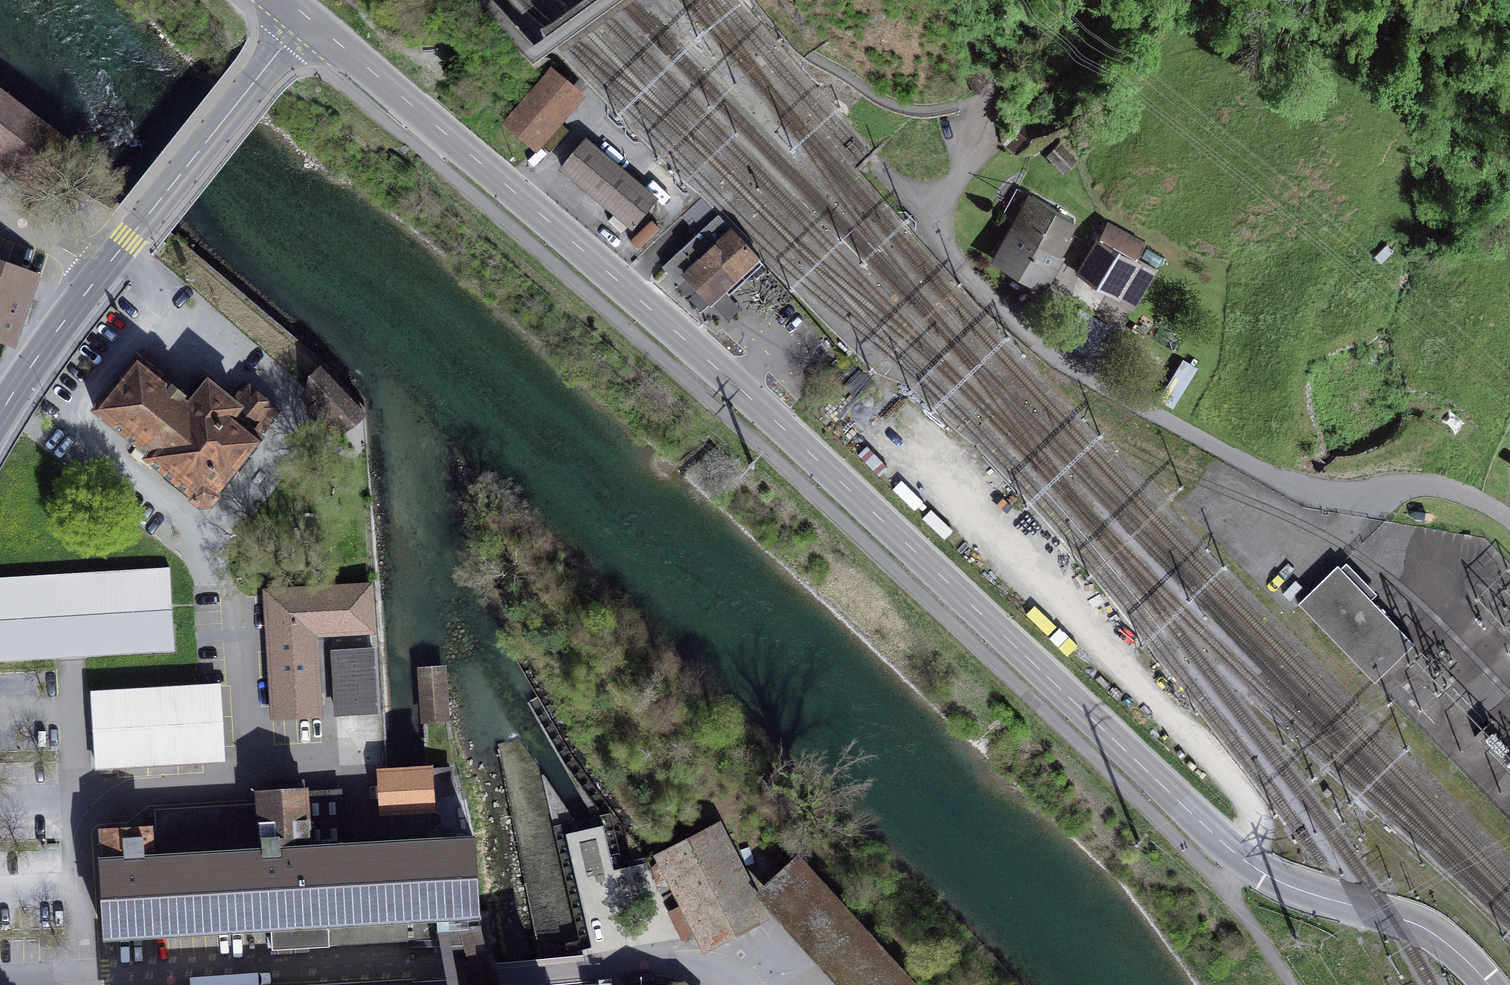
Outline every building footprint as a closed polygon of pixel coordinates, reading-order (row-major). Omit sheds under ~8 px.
[(551,68),(502,125),(537,155),(586,99),(551,68)] [(45,193),(77,151),(0,93),(0,160),(45,193)] [(1061,137),(1047,151),(1064,169),(1078,156),(1061,137)] [(658,202),(587,140),(560,171),(631,233),(658,202)] [(1076,216),(1028,190),(993,255),(1046,284),(1066,248),(1062,246),(1072,229),(1069,228),(1076,216)] [(1106,216),(1097,230),(1137,254),(1146,240),(1106,216)] [(1137,254),(1097,230),(1076,265),(1135,303),(1157,268),(1137,254)] [(681,278),(711,310),(760,264),(730,232),(681,278)] [(14,346),(38,278),(0,265),(0,341),(14,346)] [(1093,354),(1112,321),(1085,306),(1066,338),(1093,354)] [(205,507),(261,438),(258,436),(278,411),(246,385),(231,402),(208,383),(192,403),(184,396),(137,359),(95,412),(149,456),(146,459),(205,507)] [(325,375),(306,391),(333,422),(352,406),(325,375)] [(184,396),(192,403),(208,383),(200,377),(184,396)] [(1340,573),(1337,569),(1298,608),(1375,686),(1414,648),(1370,603),(1377,597),(1346,566),(1340,573)] [(175,652),(170,568),(0,578),(0,662),(175,652)] [(319,715),(314,635),(373,632),(370,586),(266,592),(273,718),(319,715)] [(333,653),(336,714),(378,712),(374,651),(333,653)] [(425,719),(446,718),(443,671),(422,672),(425,719)] [(223,760),(218,687),(93,694),(98,767),(223,760)] [(452,795),(450,768),(425,769),(388,771),(380,772),(381,786),(381,799),(382,813),(433,810),(432,796),(452,795)] [(341,790),(306,792),(309,847),(345,845),(341,790)] [(476,916),(479,916),(473,837),(345,845),(309,847),(306,792),(300,792),(259,794),(260,807),(256,807),(166,813),(158,813),(159,818),(148,819),(149,829),(102,832),(104,859),(101,859),(103,897),(106,938),(171,934),(271,928),(272,949),(408,941),(408,940),(426,939),(438,938),(439,953),(445,952),(466,951),(471,964),(486,962),(476,916)] [(713,945),(759,921),(713,831),(667,854),(655,866),(660,889),(679,878),(691,901),(671,912),(684,939),(705,929),(713,945)] [(597,838),(581,842),(588,875),(604,872),(597,838)] [(853,984),(914,984),(798,857),(764,887),(853,984)] [(445,952),(439,953),(438,938),(426,939),(441,983),(447,983),(447,984),(456,984),(445,952)] [(478,984),(491,984),(486,962),(471,964),(478,984)]
